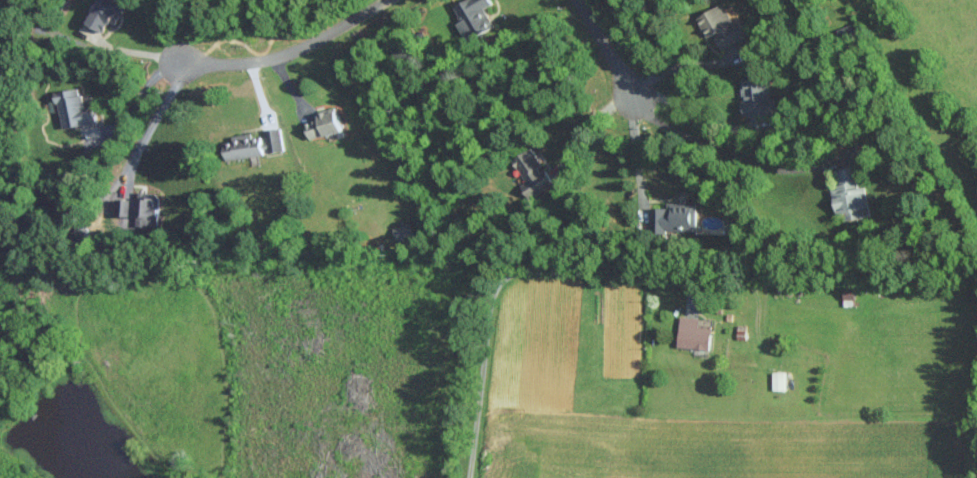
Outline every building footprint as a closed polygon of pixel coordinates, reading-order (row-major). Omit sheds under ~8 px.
[(109,33),(122,1),(119,0),(101,0),(90,25),(109,33)] [(462,21),(458,23),(465,41),(494,28),(485,7),(493,4),(492,0),(466,0),(455,5),(462,21)] [(715,34),(722,49),(743,38),(725,3),(697,18),(708,38),(715,34)] [(742,79),(745,116),(773,114),(770,77),(742,79)] [(62,128),(98,123),(96,106),(84,108),(81,88),(58,91),(62,128)] [(344,130),(338,108),(319,113),(321,119),(306,123),(311,139),(344,130)] [(228,159),(267,154),(267,153),(284,151),(281,128),(265,130),(265,136),(253,138),(252,134),(226,138),(228,159)] [(522,185),(530,199),(557,182),(547,166),(545,167),(533,148),(514,160),(527,181),(522,185)] [(866,186),(860,187),(856,166),(838,169),(842,186),(833,188),(840,222),(865,217),(863,209),(870,207),(866,186)] [(116,215),(137,216),(137,225),(159,226),(160,193),(139,193),(139,199),(117,198),(116,215)] [(652,231),(696,231),(697,203),(669,203),(669,208),(653,207),(652,231)] [(393,228),(397,239),(415,233),(411,222),(393,228)] [(711,350),(713,327),(699,327),(700,318),(681,316),(679,348),(711,350)] [(786,372),(773,372),(774,391),(787,390),(786,372)]
